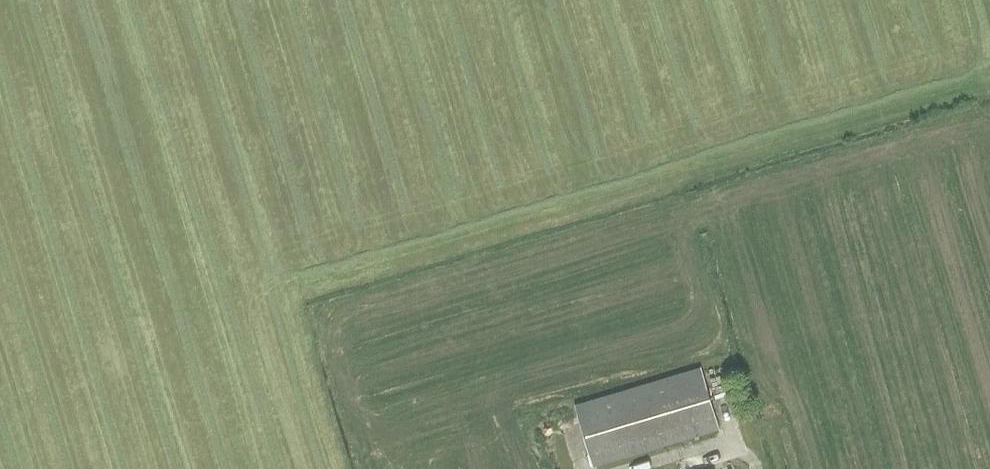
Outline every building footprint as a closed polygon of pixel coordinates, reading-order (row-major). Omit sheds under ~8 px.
[(593,466),(721,428),(702,367),(575,405),(593,466)]
